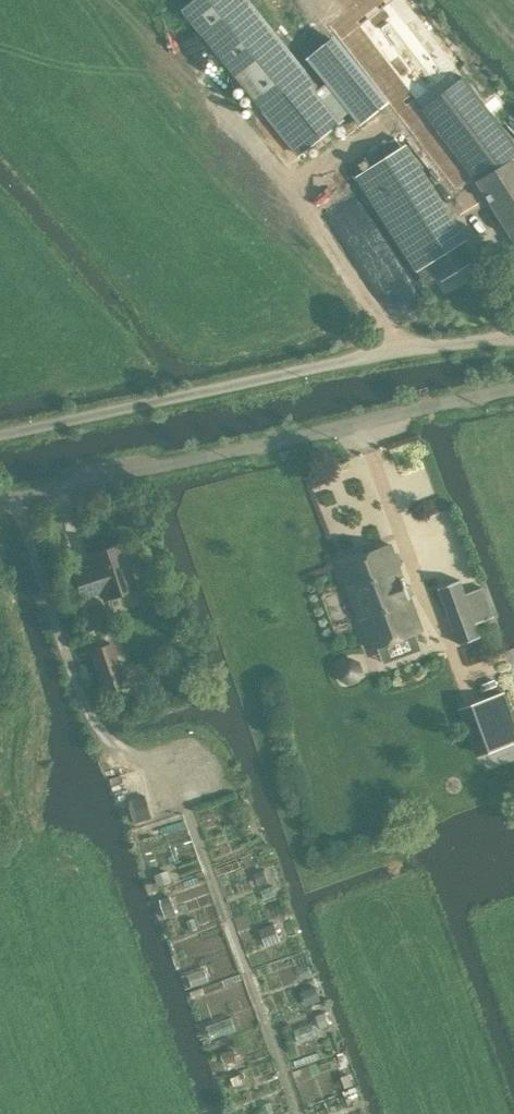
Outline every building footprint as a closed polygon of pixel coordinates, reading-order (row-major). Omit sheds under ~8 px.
[(184,10),(299,154),(342,119),(246,0),(196,0),(184,10)] [(335,35),(306,58),(347,108),(376,85),(335,35)] [(465,77),(423,108),(478,181),(513,239),(513,140),(465,77)] [(376,85),(347,108),(361,125),(390,101),(376,85)] [(403,146),(355,177),(380,216),(428,184),(403,146)] [(380,216),(418,269),(429,261),(464,239),(428,184),(380,216)] [(464,239),(429,261),(442,281),(476,258),(464,239)] [(122,547),(121,543),(90,553),(93,564),(74,571),(82,596),(101,589),(104,597),(135,587),(129,568),(139,565),(132,544),(122,547)] [(390,543),(340,562),(371,648),(422,630),(390,543)] [(456,581),(439,587),(460,644),(481,636),(476,622),(488,617),(492,616),(481,587),(479,588),(466,593),(461,579),(456,581)] [(106,644),(89,650),(103,691),(120,685),(106,644)] [(463,708),(479,752),(513,739),(513,726),(502,693),(463,708)]
